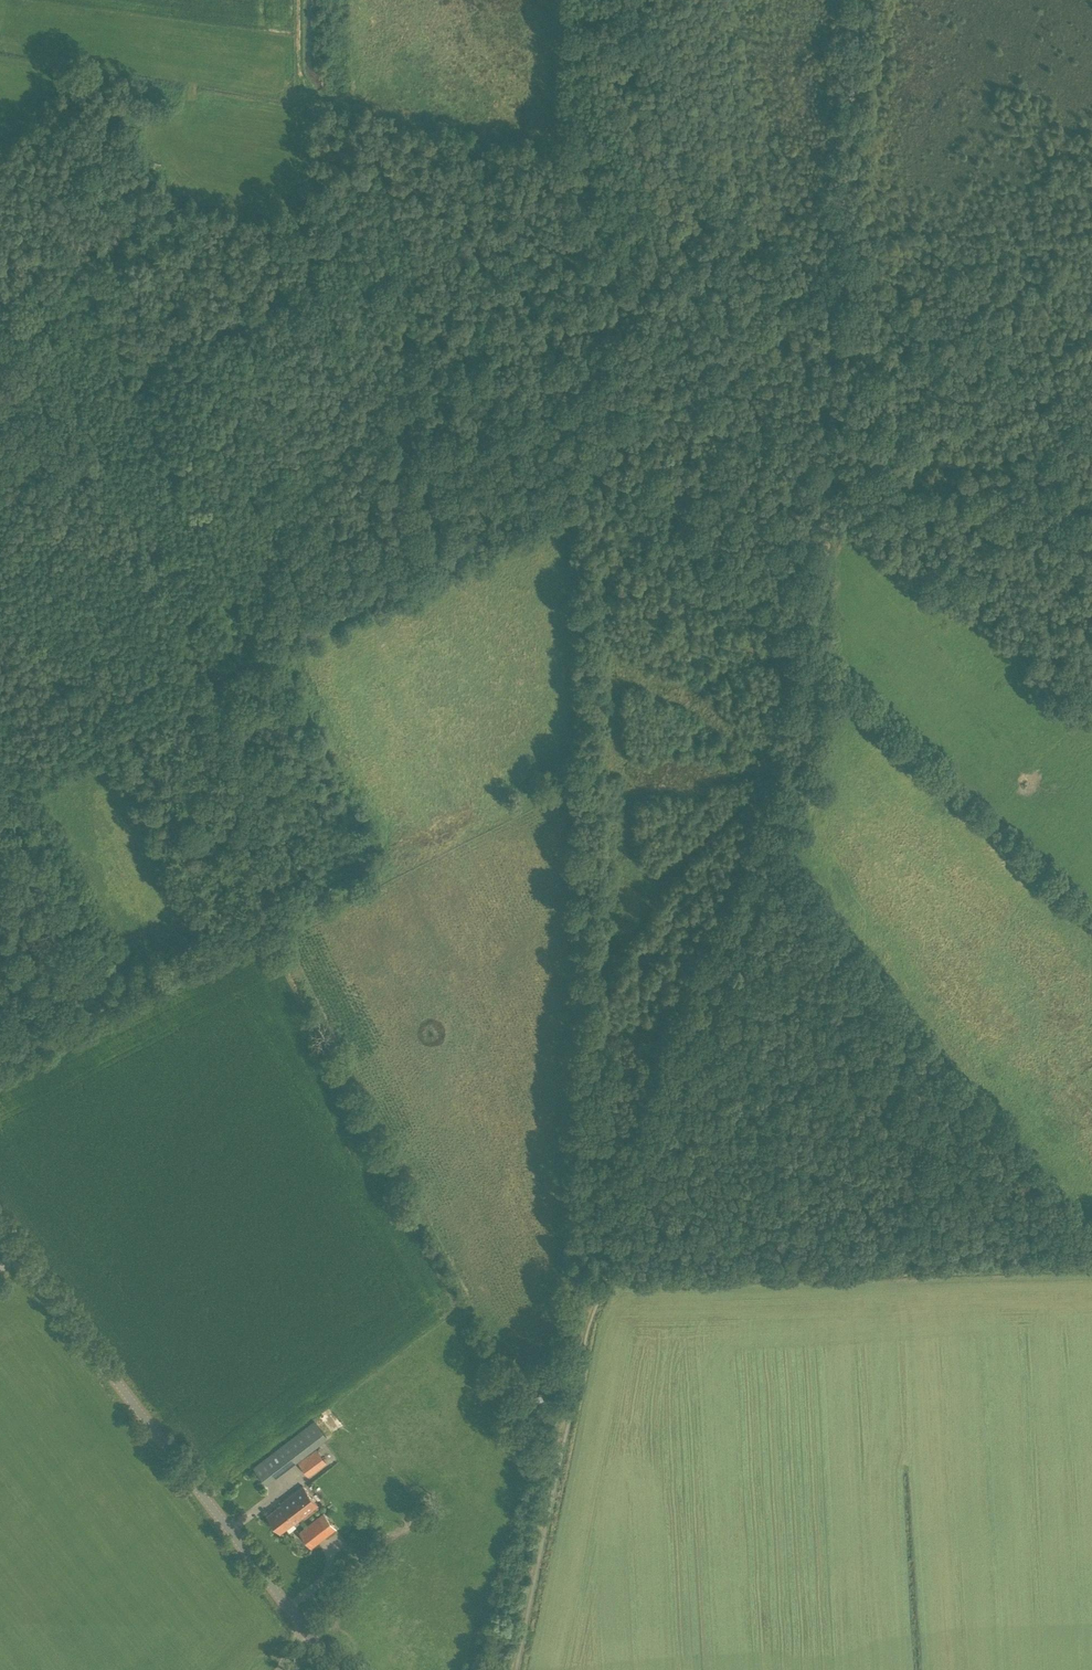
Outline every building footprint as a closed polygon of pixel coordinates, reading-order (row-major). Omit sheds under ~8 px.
[(125,100),(124,103),(123,107),(143,111),(144,103),(127,100),(125,100)] [(277,1450),(289,1466),(326,1438),(314,1422),(277,1450)] [(308,1476),(327,1462),(317,1448),(298,1462),(308,1476)] [(295,1523),(319,1505),(303,1484),(279,1503),(281,1505),(267,1515),(280,1533),(294,1522),(295,1523)] [(311,1548),(337,1529),(324,1512),(298,1531),(311,1548)]
